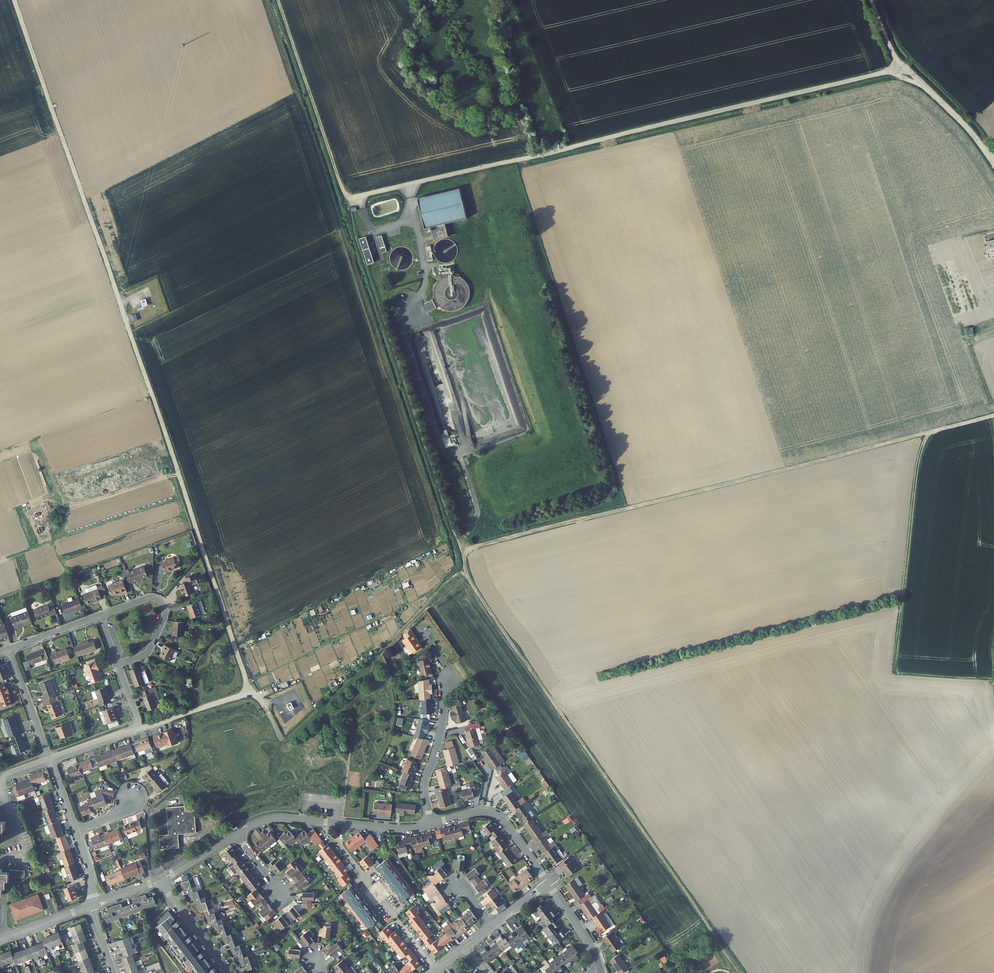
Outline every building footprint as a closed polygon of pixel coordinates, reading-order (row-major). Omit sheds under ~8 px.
[(461,188),(419,197),(426,227),(431,226),(434,239),(448,236),(445,223),(468,217),(461,188)] [(377,237),(382,253),(387,251),(382,235),(377,237)] [(366,236),(360,238),(368,264),(374,262),(366,236)] [(432,300),(424,303),(429,312),(436,308),(432,300)] [(178,567),(174,557),(162,562),(166,572),(172,570),(171,570),(178,567)] [(129,570),(125,571),(130,583),(148,576),(144,566),(130,572),(129,570)] [(184,596),(194,593),(191,586),(190,581),(197,579),(195,575),(186,578),(187,582),(181,584),(182,589),(184,596)] [(123,580),(108,585),(112,595),(119,593),(120,595),(128,592),(123,580)] [(87,593),(84,595),(87,605),(102,599),(102,598),(100,593),(104,591),(102,584),(97,586),(97,584),(93,586),(95,590),(87,593)] [(79,598),(62,605),(66,614),(83,607),(79,598)] [(197,602),(187,606),(192,618),(194,617),(200,615),(202,614),(197,602)] [(48,604),(34,609),(38,619),(52,614),(52,615),(57,614),(54,606),(49,607),(48,604)] [(28,611),(12,617),(16,627),(23,624),(24,625),(32,622),(28,611)] [(185,622),(174,621),(173,635),(183,636),(185,622)] [(0,628),(0,640),(9,636),(5,626),(5,624),(0,626),(0,627),(0,628)] [(410,648),(413,653),(415,651),(421,647),(422,646),(417,640),(418,640),(409,627),(403,633),(406,638),(402,640),(406,646),(408,649),(410,648)] [(74,647),(77,657),(97,649),(95,645),(94,641),(94,640),(89,642),(86,643),(85,642),(77,645),(77,646),(74,647)] [(161,656),(170,660),(175,650),(166,645),(165,645),(163,648),(164,649),(161,656)] [(408,656),(413,653),(410,648),(408,649),(406,646),(403,648),(408,656)] [(44,649),(26,656),(30,665),(43,660),(48,659),(44,649)] [(70,659),(66,649),(56,652),(56,651),(52,653),(52,654),(56,664),(70,659)] [(422,675),(425,674),(432,673),(430,663),(432,662),(431,658),(419,660),(422,675)] [(92,683),(100,680),(97,670),(96,668),(98,667),(96,662),(86,666),(92,682),(92,683)] [(5,664),(1,666),(0,663),(0,681),(9,677),(5,664)] [(136,687),(145,683),(141,672),(139,667),(130,670),(136,687)] [(422,700),(430,699),(430,694),(430,690),(432,690),(432,684),(430,684),(429,679),(419,681),(420,700),(422,700)] [(56,696),(50,680),(40,684),(44,696),(43,696),(44,701),(56,696)] [(0,686),(0,696),(3,706),(7,704),(11,703),(12,703),(8,694),(10,694),(7,688),(6,688),(5,684),(0,686)] [(105,687),(95,690),(101,705),(109,702),(108,699),(110,698),(105,687)] [(148,711),(157,707),(152,694),(151,694),(149,689),(142,691),(144,697),(143,697),(148,711)] [(56,696),(44,701),(43,701),(44,706),(48,705),(52,718),(62,714),(57,701),(56,696)] [(420,718),(430,719),(430,713),(432,713),(431,699),(430,699),(422,700),(423,714),(420,714),(420,718)] [(460,701),(451,703),(453,711),(454,714),(452,715),(454,720),(456,719),(457,724),(465,721),(460,701)] [(107,723),(117,719),(113,707),(103,711),(107,723)] [(14,716),(4,720),(10,737),(11,736),(20,733),(14,716)] [(415,737),(418,737),(423,739),(425,732),(426,730),(428,730),(429,725),(427,724),(428,719),(419,719),(415,737)] [(481,727),(479,722),(465,726),(466,732),(467,737),(468,740),(470,747),(480,745),(478,740),(475,729),(479,728),(481,727)] [(61,738),(71,735),(67,724),(56,728),(57,731),(58,731),(60,734),(61,738)] [(173,729),(164,732),(164,733),(153,737),(157,747),(168,743),(169,746),(178,743),(173,729)] [(26,750),(20,733),(11,736),(18,754),(26,750)] [(148,737),(135,742),(138,752),(139,752),(140,755),(146,753),(146,754),(154,751),(148,737)] [(418,737),(411,755),(420,759),(429,740),(423,739),(418,737)] [(445,743),(447,749),(454,747),(452,741),(445,743)] [(492,743),(480,751),(488,762),(488,763),(492,770),(505,762),(492,743)] [(113,750),(117,760),(134,753),(131,744),(113,750)] [(446,763),(448,767),(459,763),(458,759),(454,747),(447,749),(444,750),(447,762),(446,763)] [(524,749),(521,751),(527,760),(530,759),(527,755),(524,749)] [(117,760),(113,750),(100,755),(100,754),(95,756),(95,757),(99,767),(107,764),(117,760)] [(90,758),(78,763),(82,772),(93,767),(90,758)] [(403,770),(405,771),(414,775),(415,771),(414,771),(416,768),(418,763),(407,759),(403,770)] [(72,778),(82,774),(82,772),(78,763),(78,762),(74,764),(75,765),(68,768),(72,778)] [(506,770),(503,766),(497,771),(499,775),(496,777),(505,789),(513,783),(505,771),(506,770)] [(441,789),(446,788),(451,786),(446,767),(436,770),(441,789)] [(158,776),(159,775),(153,768),(144,775),(143,776),(145,779),(146,778),(150,783),(151,782),(158,776)] [(47,770),(30,776),(31,780),(33,785),(46,780),(45,777),(50,775),(47,770)] [(414,775),(405,771),(399,786),(403,788),(406,789),(408,790),(414,775)] [(159,775),(158,776),(166,786),(169,783),(161,774),(159,775)] [(166,786),(158,776),(151,782),(156,789),(155,789),(158,793),(166,786)] [(31,780),(13,786),(18,801),(26,798),(24,794),(35,790),(33,785),(31,780)] [(462,790),(465,801),(474,798),(472,791),(476,790),(475,787),(474,782),(466,784),(467,789),(462,790)] [(441,789),(435,791),(436,795),(437,795),(440,808),(451,805),(448,791),(446,788),(441,789)] [(512,792),(510,789),(502,794),(504,797),(512,792)] [(96,808),(107,804),(103,794),(102,791),(96,793),(95,793),(97,796),(92,798),(96,808)] [(518,801),(512,792),(504,797),(503,797),(512,811),(515,809),(526,802),(523,797),(518,801)] [(49,793),(38,796),(43,811),(53,807),(54,807),(50,796),(49,793)] [(96,808),(92,798),(87,800),(88,803),(80,807),(83,815),(92,812),(91,810),(96,808)] [(527,801),(526,802),(515,809),(517,812),(516,813),(519,817),(521,816),(522,818),(525,823),(532,818),(537,815),(527,801)] [(392,805),(375,803),(374,813),(391,815),(392,805)] [(415,805),(397,803),(396,812),(400,812),(400,815),(405,815),(405,813),(408,813),(414,814),(415,805)] [(169,834),(160,835),(161,849),(179,847),(178,834),(196,833),(195,810),(186,810),(185,806),(167,807),(169,834)] [(53,807),(43,811),(48,825),(60,821),(58,817),(57,817),(53,807)] [(525,823),(523,825),(533,839),(542,833),(532,818),(525,823)] [(142,829),(139,820),(123,826),(126,834),(142,829)] [(48,825),(50,831),(53,839),(56,838),(63,835),(59,825),(61,824),(60,821),(48,825)] [(452,827),(455,837),(463,835),(462,831),(471,829),(469,823),(468,821),(460,824),(460,825),(457,826),(452,827)] [(487,835),(490,833),(493,835),(499,831),(497,828),(495,829),(493,826),(490,822),(482,828),(487,835)] [(455,837),(452,827),(447,829),(444,830),(444,828),(436,831),(438,838),(442,837),(443,840),(447,839),(455,837)] [(109,843),(121,839),(118,829),(109,833),(108,831),(104,833),(105,834),(108,843),(109,843)] [(305,844),(311,838),(307,833),(305,830),(301,834),(298,835),(297,834),(294,837),(297,839),(299,843),(302,841),(305,844)] [(542,833),(533,839),(530,841),(532,845),(536,842),(543,853),(553,847),(556,844),(554,841),(550,844),(545,836),(549,833),(547,830),(542,833)] [(276,840),(269,832),(265,835),(262,831),(259,834),(269,846),(276,840)] [(290,844),(297,839),(294,837),(290,831),(286,834),(284,836),(283,835),(280,837),(285,844),(288,841),(290,844)] [(492,841),(497,847),(498,847),(503,842),(505,841),(502,837),(500,835),(501,834),(499,831),(493,835),(495,838),(492,841)] [(431,832),(427,833),(427,835),(424,835),(419,837),(422,847),(430,844),(429,841),(433,840),(431,832)] [(359,833),(346,843),(352,851),(366,841),(364,839),(359,833)] [(108,843),(105,834),(99,837),(98,835),(91,838),(92,839),(95,847),(95,849),(108,844),(108,843)] [(269,846),(259,834),(256,836),(259,840),(255,843),(261,851),(269,846)] [(370,834),(364,839),(366,841),(373,850),(379,846),(370,834)] [(65,835),(63,835),(56,838),(61,852),(70,849),(65,835)] [(414,849),(422,847),(419,837),(414,838),(411,839),(411,838),(408,839),(408,840),(410,846),(413,845),(414,849)] [(408,840),(408,839),(404,840),(404,841),(401,842),(396,843),(399,853),(407,851),(406,847),(410,846),(408,840)] [(498,853),(504,860),(516,851),(513,848),(510,851),(503,842),(498,847),(501,851),(498,853)] [(325,857),(333,851),(328,844),(326,846),(322,849),(320,851),(325,857)] [(229,860),(231,863),(241,855),(238,852),(237,853),(235,851),(232,847),(224,853),(229,860)] [(553,847),(543,853),(546,857),(547,857),(553,865),(562,859),(556,851),(553,847)] [(70,849),(61,852),(60,852),(62,859),(63,859),(66,866),(74,863),(75,863),(71,854),(72,854),(70,849)] [(559,849),(556,851),(562,859),(563,859),(565,857),(559,849)] [(326,859),(329,863),(330,864),(338,858),(333,851),(325,857),(326,859)] [(516,851),(504,860),(509,867),(517,861),(514,857),(518,854),(516,851)] [(241,855),(231,863),(228,865),(235,875),(238,872),(247,866),(244,861),(242,859),(243,858),(241,855)] [(369,855),(360,862),(365,868),(374,862),(369,855)] [(456,862),(453,861),(452,869),(463,870),(465,857),(464,856),(459,855),(458,856),(457,859),(457,862),(456,862)] [(575,863),(569,857),(559,865),(562,868),(565,870),(567,872),(567,873),(569,876),(580,868),(576,864),(575,863)] [(335,871),(343,864),(338,858),(330,864),(335,871)] [(287,871),(294,880),(300,875),(302,873),(296,865),(298,863),(295,859),(287,865),(290,869),(287,871)] [(388,859),(377,867),(403,900),(407,897),(409,896),(414,892),(388,859)] [(285,867),(280,860),(277,862),(275,860),(268,864),(271,867),(272,866),(274,869),(277,873),(285,867)] [(121,868),(122,870),(125,878),(140,873),(141,873),(144,872),(140,861),(121,868)] [(66,866),(65,867),(68,876),(64,877),(64,878),(66,882),(79,877),(74,863),(66,866)] [(340,878),(346,873),(348,871),(343,864),(335,871),(340,878)] [(250,870),(247,866),(238,872),(243,879),(242,880),(245,883),(255,874),(253,871),(252,872),(250,870)] [(437,873),(434,876),(438,882),(447,876),(442,869),(441,867),(435,871),(437,873)] [(475,868),(466,874),(473,883),(479,878),(477,875),(479,874),(475,868)] [(10,872),(2,872),(2,870),(0,869),(0,895),(2,895),(3,887),(5,887),(6,880),(9,880),(9,877),(10,872)] [(25,870),(10,869),(10,872),(9,877),(25,877),(25,870)] [(122,870),(105,876),(109,884),(125,878),(122,870)] [(517,877),(524,886),(527,884),(526,883),(529,881),(533,878),(526,870),(517,877)] [(340,878),(338,879),(343,886),(351,880),(346,873),(340,878)] [(248,885),(253,891),(257,889),(262,885),(258,881),(257,878),(258,877),(255,874),(245,883),(247,886),(248,885)] [(300,875),(294,880),(300,889),(309,882),(305,877),(302,878),(300,875)] [(434,885),(438,882),(434,876),(427,876),(432,883),(433,883),(434,885)] [(514,879),(508,883),(515,892),(518,889),(520,888),(521,889),(524,886),(517,877),(515,879),(514,879)] [(193,878),(181,882),(183,888),(184,888),(187,887),(189,893),(197,890),(197,889),(193,878)] [(481,881),(479,878),(473,883),(479,891),(488,885),(484,879),(481,881)] [(566,885),(577,901),(578,900),(585,895),(584,894),(574,879),(566,885)] [(433,897),(435,900),(442,895),(434,885),(433,883),(432,883),(424,889),(430,898),(433,897)] [(76,884),(64,888),(68,901),(78,897),(74,889),(77,888),(76,884)] [(351,888),(340,896),(365,929),(376,921),(351,888)] [(492,888),(483,895),(487,899),(483,902),(485,905),(489,902),(497,896),(492,888)] [(197,890),(189,893),(191,899),(192,899),(193,899),(196,898),(198,904),(206,901),(202,889),(197,890)] [(257,889),(253,891),(248,895),(248,896),(244,899),(245,900),(249,897),(252,900),(256,905),(258,908),(260,906),(266,901),(257,889)] [(314,893),(303,893),(303,904),(311,904),(311,900),(314,900),(314,893)] [(593,917),(600,912),(598,909),(599,908),(599,906),(597,902),(595,902),(592,904),(588,899),(591,897),(589,893),(585,895),(578,900),(581,904),(580,905),(589,920),(593,917)] [(38,895),(12,905),(14,910),(17,918),(43,909),(38,895)] [(145,895),(139,897),(144,909),(156,905),(153,896),(147,899),(146,895),(145,895)] [(503,903),(497,896),(489,902),(485,905),(488,908),(491,905),(495,909),(503,903)] [(131,914),(134,913),(144,909),(139,897),(133,899),(133,900),(134,903),(128,906),(131,914)] [(437,903),(435,904),(439,910),(448,904),(444,898),(437,903)] [(206,901),(198,904),(200,910),(201,910),(204,909),(206,915),(214,912),(210,900),(206,901)] [(260,911),(267,920),(276,914),(269,905),(266,901),(260,906),(262,909),(260,911)] [(131,914),(128,906),(123,908),(122,904),(121,904),(120,904),(115,906),(119,918),(131,914)] [(541,904),(530,913),(536,921),(541,918),(552,909),(547,904),(543,907),(541,904)] [(119,918),(115,906),(109,908),(109,909),(110,913),(104,915),(107,923),(119,918)] [(420,912),(415,906),(407,912),(412,919),(418,914),(420,912)] [(293,907),(285,913),(290,919),(293,917),(295,919),(300,915),(293,907)] [(545,927),(553,920),(552,919),(556,915),(552,909),(541,918),(543,920),(541,922),(545,927)] [(214,912),(206,915),(208,920),(208,921),(209,921),(213,920),(215,926),(223,923),(219,911),(214,912)] [(461,918),(462,919),(468,927),(471,925),(470,924),(473,922),(477,919),(471,911),(461,918)] [(599,934),(611,926),(607,921),(601,912),(600,912),(593,917),(599,927),(596,929),(599,934)] [(285,913),(272,923),(279,931),(288,924),(287,922),(290,919),(285,913)] [(172,914),(171,915),(171,916),(172,916),(175,920),(171,923),(174,926),(177,930),(181,927),(184,931),(187,935),(183,938),(186,942),(189,946),(193,943),(195,946),(203,956),(200,958),(197,954),(196,955),(198,958),(201,961),(205,958),(208,962),(211,966),(207,969),(210,972),(218,972),(172,914)] [(423,921),(418,914),(412,919),(409,920),(414,927),(423,921)] [(159,931),(162,935),(174,926),(171,923),(175,920),(172,916),(171,916),(160,925),(163,928),(160,930),(159,931)] [(456,923),(453,925),(460,934),(461,935),(464,933),(463,932),(465,930),(468,927),(462,919),(456,923)] [(545,927),(543,929),(549,936),(555,931),(554,930),(558,926),(553,920),(545,927)] [(428,927),(423,921),(414,927),(419,933),(428,927)] [(223,923),(215,926),(216,931),(217,932),(221,931),(223,937),(231,934),(227,922),(223,923)] [(71,927),(74,935),(84,931),(81,923),(71,927)] [(320,928),(319,936),(329,937),(331,926),(324,925),(324,928),(320,928)] [(445,932),(446,933),(451,940),(454,938),(457,936),(458,937),(461,935),(460,934),(453,925),(445,932)] [(524,928),(522,925),(516,930),(519,934),(517,936),(524,944),(529,940),(527,938),(530,936),(524,928)] [(177,930),(174,926),(162,935),(165,940),(166,938),(169,936),(172,940),(184,931),(181,927),(177,930)] [(387,938),(393,933),(388,926),(381,932),(379,933),(385,940),(387,938)] [(433,934),(428,927),(419,933),(423,938),(425,940),(423,941),(426,944),(432,939),(430,936),(433,934)] [(314,935),(310,929),(301,936),(303,939),(300,941),(302,944),(304,947),(313,941),(311,937),(314,935)] [(555,931),(549,936),(555,945),(566,936),(561,930),(557,933),(555,931)] [(74,935),(77,943),(83,941),(86,940),(84,931),(74,935)] [(187,935),(184,931),(172,940),(175,944),(172,946),(171,947),(174,951),(186,942),(183,938),(187,935)] [(392,944),(400,938),(395,931),(393,933),(387,938),(392,944)] [(613,952),(621,946),(611,932),(603,938),(602,938),(604,942),(605,941),(613,952)] [(63,942),(59,933),(51,936),(54,945),(63,942)] [(231,934),(223,937),(225,942),(225,943),(226,943),(229,942),(231,948),(240,945),(235,933),(231,934)] [(512,933),(506,938),(511,944),(513,946),(514,948),(517,946),(518,949),(521,946),(523,949),(524,950),(527,948),(524,944),(517,936),(515,937),(512,933)] [(503,950),(505,952),(513,946),(511,944),(506,938),(504,939),(501,935),(495,939),(503,950)] [(54,945),(51,936),(43,939),(44,942),(46,948),(51,946),(54,945)] [(172,946),(175,944),(172,940),(169,936),(166,938),(172,946)] [(119,940),(122,949),(131,945),(128,937),(119,940)] [(397,951),(405,945),(400,938),(392,944),(397,951)] [(492,948),(490,950),(495,956),(503,950),(495,939),(489,944),(492,948)] [(435,942),(429,946),(431,948),(434,953),(443,946),(438,940),(435,942)] [(73,944),(76,952),(86,949),(83,941),(77,943),(73,944)] [(332,941),(326,946),(333,955),(341,948),(337,943),(335,945),(332,941)] [(46,948),(44,942),(36,945),(40,955),(48,952),(46,948)] [(189,946),(186,942),(174,951),(177,955),(178,954),(181,952),(184,955),(195,946),(193,943),(189,946)] [(240,945),(231,948),(233,953),(234,954),(235,954),(238,953),(240,959),(248,956),(244,944),(240,945)] [(32,958),(40,955),(36,945),(28,948),(32,958)] [(131,945),(122,949),(125,956),(132,954),(134,953),(131,945)] [(407,958),(414,953),(411,950),(410,951),(408,949),(405,945),(397,951),(402,958),(405,955),(407,958)] [(203,956),(195,946),(184,955),(187,960),(184,962),(183,963),(186,967),(198,958),(196,955),(197,954),(200,958),(203,956)] [(565,952),(573,962),(579,958),(576,954),(578,952),(573,946),(568,950),(566,947),(563,950),(565,952)] [(479,952),(487,962),(495,956),(490,950),(488,951),(485,947),(479,952)] [(32,958),(28,948),(20,951),(24,961),(32,958)] [(79,960),(89,957),(86,949),(76,952),(79,960)] [(300,950),(290,949),(289,956),(292,956),(291,960),(299,961),(300,950)] [(13,954),(11,951),(3,953),(7,963),(15,960),(13,954)] [(24,961),(20,951),(13,954),(15,960),(16,963),(16,964),(24,961)] [(184,962),(187,960),(184,955),(181,952),(178,954),(184,962)] [(565,952),(557,958),(562,964),(564,963),(567,967),(573,962),(565,952)] [(398,970),(400,972),(409,972),(420,964),(417,960),(415,957),(416,956),(414,953),(407,958),(410,962),(398,970)] [(122,957),(125,965),(135,962),(134,959),(132,954),(125,956),(122,957)] [(610,960),(619,972),(622,972),(628,969),(619,954),(610,960)] [(248,956),(240,959),(242,964),(242,965),(243,965),(246,964),(248,970),(257,967),(252,955),(248,956)] [(79,960),(82,968),(92,965),(89,957),(79,960)] [(198,958),(186,967),(189,971),(190,970),(193,967),(196,971),(208,962),(205,958),(201,961),(198,958)] [(557,958),(549,964),(550,966),(556,972),(559,972),(563,970),(560,966),(562,964),(557,958)] [(342,960),(334,966),(338,971),(336,972),(342,972),(349,968),(342,960)] [(128,972),(138,969),(135,962),(125,965),(128,972)] [(208,962),(196,971),(197,972),(210,972),(207,969),(211,966),(208,962)] [(550,966),(549,964),(548,963),(540,969),(544,972),(546,972),(547,972),(545,970),(550,966)] [(389,972),(399,972),(400,972),(398,970),(394,964),(388,969),(390,972),(389,972)] [(95,972),(92,965),(82,968),(84,972),(93,972),(95,972)] [(511,965),(508,967),(505,969),(501,972),(517,972),(518,972),(511,965)]
